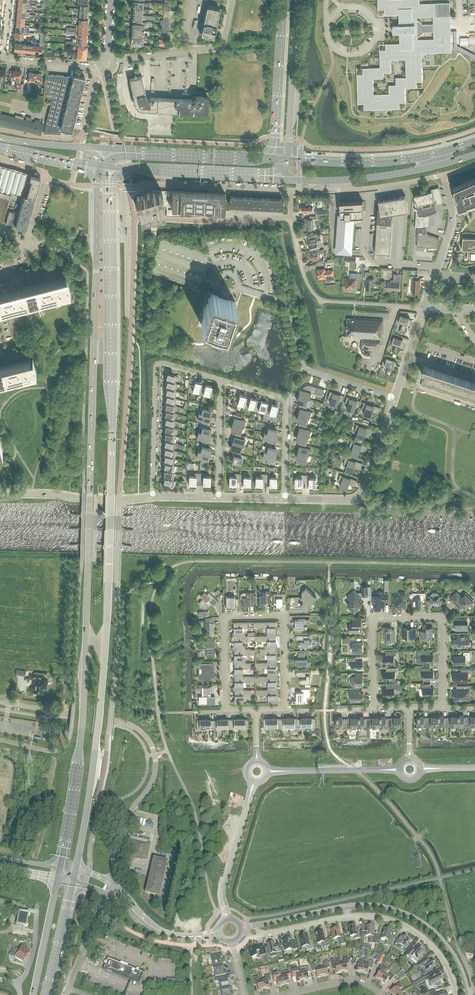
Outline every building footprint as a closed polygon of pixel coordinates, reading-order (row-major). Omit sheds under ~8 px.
[(364,104),(364,110),(399,109),(399,102),(405,102),(405,88),(416,87),(416,81),(422,81),(421,53),(451,52),(451,45),(451,43),(451,35),(451,32),(450,17),(450,15),(450,3),(435,3),(420,4),(419,0),(378,0),(378,9),(384,9),(384,15),(399,15),(399,17),(399,18),(399,25),(399,29),(400,33),(400,40),(400,41),(400,43),(385,44),(386,48),(386,50),(379,50),(380,68),(363,68),(363,74),(357,74),(358,104),(364,104)] [(220,10),(220,9),(218,9),(215,8),(214,8),(209,7),(210,7),(207,6),(207,7),(205,17),(205,18),(204,22),(204,23),(202,29),(202,30),(201,35),(203,36),(208,36),(208,37),(209,37),(212,37),(214,38),(214,37),(215,33),(215,32),(214,32),(215,25),(217,26),(217,25),(216,25),(217,20),(218,20),(219,15),(219,14),(220,10)] [(79,18),(79,17),(74,17),(74,19),(77,20),(77,21),(79,21),(79,25),(87,25),(88,24),(88,23),(88,22),(87,22),(88,19),(79,18)] [(147,36),(144,36),(144,31),(132,30),(132,34),(132,37),(134,37),(147,38),(147,36)] [(76,32),(76,31),(73,31),(70,31),(69,33),(69,34),(75,34),(75,38),(76,38),(78,38),(86,39),(86,38),(87,38),(87,36),(86,36),(87,33),(76,32)] [(451,32),(451,35),(455,35),(455,50),(457,50),(474,59),(474,55),(458,47),(457,32),(451,32)] [(42,53),(42,49),(44,35),(41,35),(40,35),(40,42),(36,42),(36,40),(34,40),(32,53),(33,53),(33,52),(34,52),(34,53),(39,54),(39,53),(42,53),(41,53),(42,53)] [(150,41),(150,39),(150,38),(147,38),(134,37),(134,38),(132,38),(132,40),(131,44),(132,44),(133,45),(135,46),(135,45),(136,45),(141,45),(144,45),(144,40),(150,41)] [(15,38),(15,40),(15,42),(14,42),(13,50),(18,51),(18,50),(20,51),(19,51),(20,51),(21,38),(15,38)] [(75,45),(67,45),(67,46),(69,46),(69,48),(76,49),(77,48),(78,48),(78,53),(87,53),(87,52),(87,51),(87,50),(87,49),(87,47),(78,46),(78,47),(75,46),(75,45)] [(14,71),(13,76),(12,80),(13,80),(16,81),(16,88),(18,89),(19,89),(20,83),(20,81),(21,72),(17,71),(17,70),(15,70),(15,71),(14,71)] [(35,73),(33,91),(36,91),(37,81),(38,82),(40,82),(41,81),(42,74),(37,73),(37,74),(35,73)] [(50,107),(44,133),(49,133),(50,133),(54,133),(60,134),(62,134),(63,134),(67,134),(68,134),(69,131),(61,129),(64,115),(68,102),(71,88),(74,76),(73,76),(69,76),(68,76),(64,76),(58,75),(52,75),(47,74),(46,74),(44,90),(44,96),(47,97),(47,104),(51,104),(50,107)] [(81,90),(85,77),(83,77),(83,76),(77,75),(77,74),(76,75),(74,74),(74,75),(75,75),(74,76),(71,88),(81,90)] [(141,110),(143,110),(173,112),(209,114),(210,97),(209,97),(209,92),(204,92),(203,97),(197,96),(197,97),(195,97),(194,98),(192,98),(192,100),(169,98),(150,97),(150,98),(147,98),(146,97),(145,94),(146,94),(142,76),(137,77),(137,75),(135,74),(134,76),(134,78),(129,79),(135,104),(135,106),(136,107),(137,108),(138,109),(139,109),(140,110),(141,110)] [(71,88),(68,102),(78,104),(81,90),(71,88)] [(74,118),(78,104),(68,102),(64,115),(74,118)] [(34,133),(34,130),(41,132),(43,125),(40,124),(35,122),(34,123),(30,122),(32,118),(27,117),(26,120),(23,120),(24,117),(15,115),(15,117),(8,116),(0,114),(0,124),(34,133)] [(69,131),(71,131),(74,118),(64,115),(61,129),(69,131)] [(13,170),(9,169),(9,168),(9,169),(8,168),(4,167),(3,167),(0,166),(0,221),(3,222),(11,194),(12,192),(15,193),(18,193),(24,195),(30,175),(14,170),(13,170)] [(35,198),(34,198),(35,195),(36,196),(41,177),(30,174),(30,175),(24,195),(35,198)] [(474,178),(474,177),(473,178),(474,178),(466,181),(465,181),(465,182),(460,184),(461,185),(456,187),(454,188),(456,196),(457,196),(458,198),(461,207),(464,206),(468,205),(468,206),(468,207),(472,205),(472,206),(473,205),(474,204),(474,177),(474,178)] [(417,240),(417,246),(431,247),(436,248),(439,239),(426,234),(426,233),(426,229),(426,227),(428,226),(429,213),(433,212),(434,212),(435,214),(437,212),(436,211),(437,210),(435,205),(443,203),(439,187),(420,192),(419,191),(418,192),(418,193),(414,194),(418,209),(416,209),(415,227),(420,228),(420,232),(418,232),(418,240),(417,240)] [(225,212),(225,194),(224,194),(220,194),(207,193),(191,192),(180,192),(177,192),(172,191),(170,191),(160,191),(152,190),(153,193),(161,191),(165,208),(167,208),(167,209),(166,216),(185,217),(185,210),(225,212)] [(161,191),(153,193),(149,193),(146,194),(145,194),(144,194),(144,195),(137,196),(137,198),(140,214),(141,215),(143,214),(144,214),(148,213),(149,213),(156,212),(156,211),(165,210),(165,208),(161,191)] [(236,194),(235,205),(267,207),(266,211),(278,212),(278,196),(236,194)] [(35,199),(35,198),(24,195),(19,213),(15,226),(16,226),(17,226),(19,227),(21,228),(21,227),(26,229),(27,224),(28,224),(27,224),(28,220),(29,220),(28,220),(29,217),(30,217),(30,216),(29,216),(30,213),(31,213),(31,210),(32,210),(32,209),(32,206),(33,206),(33,202),(34,202),(34,199),(35,199)] [(392,214),(408,211),(406,196),(378,200),(379,207),(378,207),(377,216),(375,253),(390,254),(392,215),(392,214)] [(364,218),(364,217),(364,211),(363,201),(340,202),(341,216),(339,216),(337,249),(339,249),(339,251),(343,252),(342,253),(345,253),(345,252),(349,252),(349,250),(351,250),(353,221),(356,222),(358,223),(359,222),(360,222),(361,222),(362,221),(363,220),(363,219),(364,218)] [(301,206),(301,212),(313,212),(313,206),(312,206),(312,204),(306,204),(306,206),(301,206)] [(11,225),(15,226),(19,213),(10,211),(6,223),(11,225)] [(316,216),(310,216),(310,219),(305,219),(305,223),(306,223),(306,230),(313,230),(313,219),(317,219),(317,216),(316,216)] [(463,240),(462,249),(467,250),(467,257),(464,256),(464,259),(464,260),(465,260),(465,261),(466,261),(467,261),(469,261),(469,262),(469,261),(469,260),(474,261),(474,238),(463,237),(463,240)] [(198,289),(201,279),(209,254),(161,238),(150,273),(182,283),(198,289)] [(310,250),(318,248),(320,248),(320,247),(319,245),(319,244),(321,243),(320,240),(317,241),(317,238),(308,240),(310,250)] [(313,260),(319,258),(321,258),(322,256),(321,254),(320,254),(325,253),(324,249),(317,250),(313,251),(313,252),(311,252),(313,260)] [(318,279),(326,278),(326,280),(334,279),(333,270),(325,271),(325,269),(318,270),(318,279)] [(366,279),(366,289),(373,290),(374,279),(369,279),(369,273),(365,272),(365,279),(366,279)] [(350,273),(350,279),(346,278),(345,288),(355,289),(356,280),(359,281),(359,273),(350,273)] [(388,282),(387,290),(399,290),(400,283),(396,283),(396,281),(402,281),(402,274),(394,274),(394,281),(391,280),(391,282),(388,282)] [(412,292),(420,293),(420,280),(417,280),(418,277),(411,276),(410,280),(412,280),(412,292)] [(66,280),(62,281),(62,280),(33,288),(33,285),(34,285),(33,281),(32,281),(32,280),(29,280),(27,281),(28,282),(27,282),(28,286),(29,286),(30,289),(1,296),(1,297),(0,297),(0,310),(0,311),(1,311),(1,310),(70,293),(67,279),(66,279),(66,280)] [(203,318),(201,325),(226,333),(226,331),(227,329),(228,326),(228,325),(229,323),(230,323),(231,321),(231,320),(232,316),(233,315),(234,313),(232,312),(233,311),(233,310),(234,309),(235,306),(235,305),(236,302),(228,300),(227,300),(228,298),(228,296),(221,294),(220,295),(220,297),(219,297),(211,294),(208,304),(207,304),(203,314),(204,315),(203,318)] [(398,322),(403,323),(400,332),(405,333),(410,318),(401,315),(398,322)] [(346,336),(351,337),(351,338),(373,339),(372,346),(380,346),(381,334),(382,334),(383,320),(355,318),(355,319),(347,318),(346,336)] [(393,353),(398,355),(403,339),(394,336),(391,343),(396,345),(393,353)] [(386,374),(391,376),(396,360),(387,357),(384,365),(389,366),(386,374)] [(32,359),(33,360),(29,361),(0,368),(0,382),(36,373),(33,359),(32,359)] [(424,366),(423,371),(425,372),(421,386),(474,403),(474,383),(424,366)] [(177,376),(166,373),(164,379),(166,380),(175,383),(177,376)] [(164,386),(166,387),(165,388),(175,391),(177,384),(175,383),(166,380),(164,386)] [(188,385),(188,387),(188,392),(192,393),(193,391),(198,392),(199,392),(200,388),(201,383),(195,381),(194,386),(188,385)] [(209,395),(212,386),(206,385),(204,390),(200,388),(199,392),(198,392),(197,394),(203,396),(204,394),(209,395)] [(324,389),(311,385),(310,385),(309,385),(308,385),(307,385),(306,385),(306,386),(305,386),(304,387),(303,387),(303,388),(302,389),(302,390),(301,390),(299,395),(310,399),(311,393),(322,396),(324,389)] [(164,394),(166,394),(165,395),(175,398),(177,391),(175,391),(165,388),(164,394)] [(330,403),(338,406),(337,405),(339,401),(342,402),(344,396),(330,391),(328,398),(332,399),(330,403)] [(175,398),(165,395),(164,401),(165,402),(165,403),(175,406),(175,405),(177,399),(175,398)] [(246,396),(240,395),(239,400),(234,398),(232,405),(237,406),(238,404),(243,405),(243,406),(245,401),(246,396)] [(310,399),(299,395),(297,401),(302,403),(301,406),(307,407),(310,399)] [(347,408),(346,409),(355,411),(354,411),(355,407),(359,408),(361,401),(347,397),(345,403),(348,404),(347,409),(347,408)] [(248,407),(254,409),(255,405),(257,400),(251,398),(249,403),(245,401),(243,406),(243,405),(242,408),(248,409),(248,407)] [(259,410),(264,412),(266,408),(267,403),(261,401),(260,406),(255,405),(254,409),(253,411),(258,412),(259,410)] [(372,412),(378,414),(381,408),(364,402),(362,408),(365,410),(364,414),(363,414),(372,417),(371,416),(372,412)] [(175,406),(165,403),(163,409),(165,409),(165,410),(175,413),(177,406),(175,405),(175,406)] [(263,414),(269,416),(269,413),(275,415),(276,411),(277,408),(278,406),(272,404),(270,409),(266,408),(264,412),(263,414)] [(201,405),(199,414),(210,417),(210,416),(211,411),(207,410),(208,406),(201,405)] [(307,407),(301,406),(300,408),(299,408),(297,414),(299,415),(299,414),(310,418),(311,412),(306,410),(307,407)] [(163,416),(165,417),(165,418),(174,421),(174,420),(177,413),(175,413),(165,410),(163,416)] [(202,421),(201,424),(207,426),(208,423),(210,423),(212,417),(210,416),(210,417),(199,414),(197,419),(202,421)] [(235,414),(234,418),(232,417),(231,423),(232,424),(233,424),(243,427),(245,421),(240,419),(241,416),(235,414)] [(299,414),(299,415),(297,420),(301,421),(301,424),(307,426),(310,418),(299,414)] [(174,421),(165,418),(163,424),(165,424),(165,425),(174,428),(176,421),(174,420),(174,421)] [(201,424),(198,432),(209,436),(209,435),(211,430),(207,429),(207,426),(201,424)] [(233,424),(232,424),(231,429),(235,431),(234,434),(241,435),(243,427),(233,424)] [(272,429),(273,426),(267,424),(264,433),(275,436),(277,430),(272,429)] [(307,426),(301,424),(300,427),(298,427),(296,433),(298,434),(298,433),(309,436),(311,431),(309,430),(309,429),(306,428),(307,426)] [(371,436),(373,430),(356,424),(354,431),(358,432),(357,436),(356,436),(365,439),(364,438),(365,434),(371,436)] [(163,431),(165,432),(164,433),(174,436),(174,435),(176,428),(174,428),(165,425),(163,431)] [(202,440),(201,443),(207,445),(208,442),(209,442),(211,436),(209,435),(209,436),(198,432),(197,438),(202,440)] [(174,436),(164,433),(163,439),(164,439),(164,440),(174,443),(176,436),(174,435),(174,436)] [(275,443),(277,436),(275,436),(264,433),(263,439),(268,440),(267,443),(273,445),(274,442),(275,443)] [(298,433),(298,434),(297,439),(301,440),(300,443),(307,445),(309,436),(298,433)] [(230,442),(232,443),(232,442),(243,446),(245,440),(244,440),(240,438),(241,435),(234,434),(234,437),(232,436),(230,442)] [(174,443),(164,440),(162,446),(164,447),(164,448),(174,450),(176,443),(174,443)] [(366,453),(368,446),(351,441),(349,447),(353,449),(351,453),(359,456),(359,455),(358,455),(360,451),(366,453)] [(232,442),(232,443),(231,448),(235,450),(234,453),(240,454),(243,446),(232,442)] [(201,443),(198,451),(209,455),(209,454),(211,449),(206,447),(207,445),(201,443)] [(275,455),(277,449),(272,448),(273,445),(267,443),(264,452),(275,455)] [(307,445),(300,443),(299,446),(298,446),(296,452),(298,452),(309,455),(311,450),(306,448),(307,445)] [(164,454),(164,455),(173,458),(176,451),(174,450),(164,448),(162,454),(164,454)] [(200,464),(207,464),(208,460),(209,461),(211,455),(209,454),(209,455),(198,451),(196,457),(201,459),(200,464)] [(266,462),(273,464),(274,461),(275,461),(277,455),(275,455),(264,452),(262,458),(267,459),(266,462)] [(301,459),(300,463),(306,465),(307,465),(308,463),(307,463),(309,455),(298,452),(296,458),(301,459)] [(230,461),(240,464),(242,458),(243,458),(244,456),(240,455),(240,454),(234,453),(233,455),(232,455),(230,461)] [(164,462),(173,465),(175,458),(173,458),(164,455),(162,461),(164,462)] [(362,463),(345,458),(343,464),(347,465),(346,470),(345,470),(354,473),(354,472),(353,472),(354,468),(360,470),(362,463)] [(162,468),(164,469),(163,470),(173,473),(175,466),(173,465),(164,462),(162,468)] [(162,476),(163,476),(163,477),(173,480),(175,473),(173,473),(163,470),(162,476)] [(194,476),(190,476),(189,487),(196,487),(196,481),(200,481),(200,473),(194,473),(194,476)] [(203,487),(210,487),(210,476),(206,476),(206,473),(200,473),(200,481),(204,481),(203,487)] [(234,477),(230,476),(230,487),(236,488),(236,482),(240,482),(240,473),(234,473),(234,477)] [(246,477),(246,474),(240,473),(240,482),(244,482),(244,488),(250,488),(250,477),(246,477)] [(256,477),(256,488),(262,488),(262,482),(266,482),(266,474),(260,474),(260,477),(256,477)] [(270,488),(276,488),(276,477),(272,477),(272,474),(266,474),(266,482),(270,482),(270,488)] [(296,478),(296,489),(302,489),(302,483),(306,483),(306,475),(300,474),(300,478),(296,478)] [(316,489),(317,478),(312,478),(312,475),(306,475),(306,483),(310,483),(310,489),(316,489)] [(355,487),(357,480),(340,475),(338,481),(342,482),(340,487),(340,486),(340,487),(348,489),(347,489),(349,485),(355,487)] [(173,480),(163,477),(161,483),(163,484),(162,487),(173,487),(175,481),(173,480)] [(348,602),(348,603),(346,604),(349,607),(349,608),(350,609),(351,610),(352,611),(352,610),(354,612),(356,610),(357,610),(358,610),(359,609),(359,608),(360,608),(360,607),(362,604),(360,602),(359,601),(359,600),(361,597),(361,596),(369,596),(368,596),(368,587),(368,586),(361,586),(362,592),(357,593),(354,590),(347,597),(350,600),(349,601),(348,602)] [(306,588),(302,592),(302,596),(301,596),(301,599),(302,599),(302,604),(300,606),(306,612),(311,607),(309,606),(317,598),(306,588)] [(266,604),(270,603),(270,591),(265,591),(265,593),(259,593),(259,591),(259,606),(264,606),(264,602),(266,602),(266,604)] [(211,604),(212,603),(214,606),(218,602),(209,592),(207,595),(204,592),(200,596),(203,599),(198,603),(201,606),(200,606),(202,608),(203,608),(205,610),(209,606),(208,605),(208,606),(208,605),(208,604),(208,603),(207,603),(207,602),(208,601),(211,604)] [(242,593),(241,593),(241,599),(242,599),(243,605),(243,606),(247,606),(247,604),(250,604),(250,601),(251,601),(251,600),(254,600),(254,592),(242,592),(242,593)] [(388,601),(388,594),(384,594),(384,592),(377,592),(377,596),(374,596),(374,608),(381,608),(381,606),(385,606),(384,601),(388,601)] [(394,600),(393,600),(393,604),(394,604),(394,608),(398,608),(398,609),(401,609),(401,611),(401,608),(405,608),(405,592),(399,592),(399,593),(394,593),(394,600)] [(282,600),(285,600),(285,593),(282,593),(282,594),(274,594),(273,594),(274,603),(277,603),(277,606),(282,606),(282,600)] [(413,608),(421,608),(421,601),(425,601),(425,593),(413,593),(412,593),(411,594),(410,595),(410,596),(410,597),(411,598),(412,598),(413,599),(413,608)] [(430,596),(428,596),(428,604),(431,604),(431,605),(433,603),(434,604),(436,604),(437,603),(439,604),(442,604),(442,596),(440,596),(437,593),(433,593),(430,596)] [(462,607),(466,610),(470,605),(469,604),(472,601),(469,599),(470,598),(465,593),(462,597),(458,593),(455,593),(450,599),(459,608),(461,608),(462,607)] [(235,596),(226,596),(226,607),(227,607),(227,606),(234,606),(234,607),(235,607),(235,606),(238,606),(238,598),(235,598),(235,596)] [(204,621),(198,621),(199,633),(204,633),(204,630),(209,630),(209,636),(214,636),(214,624),(210,624),(209,624),(209,623),(213,622),(213,618),(205,618),(205,619),(205,622),(204,622),(204,621)] [(468,618),(453,618),(453,623),(455,623),(456,631),(468,630),(468,618)] [(305,619),(298,619),(296,619),(296,625),(295,625),(295,626),(295,631),(303,631),(303,630),(302,625),(302,624),(310,624),(310,619),(305,619)] [(361,626),(361,620),(352,620),(352,624),(349,624),(349,634),(353,634),(353,632),(359,632),(359,634),(359,626),(361,626)] [(254,622),(233,623),(234,632),(235,633),(235,636),(233,636),(245,636),(245,632),(242,632),(242,628),(254,628),(254,622)] [(254,628),(267,628),(267,636),(276,636),(276,635),(276,636),(273,636),(273,632),(274,632),(275,631),(275,622),(276,622),(254,622),(254,628)] [(433,637),(433,627),(426,627),(426,631),(420,631),(421,638),(426,638),(426,637),(433,637)] [(383,628),(383,632),(386,632),(386,641),(395,641),(395,630),(391,630),(391,628),(383,628)] [(416,628),(402,629),(402,638),(407,638),(407,639),(407,640),(408,641),(409,641),(410,641),(411,641),(411,640),(411,639),(411,638),(416,638),(416,628)] [(310,635),(295,636),(295,640),(300,640),(300,647),(312,647),(311,641),(310,641),(310,635)] [(469,643),(469,635),(457,635),(457,639),(452,639),(453,639),(453,647),(465,647),(464,643),(470,643),(469,643)] [(235,646),(235,650),(234,650),(234,649),(233,649),(233,650),(245,650),(245,646),(243,646),(243,642),(250,641),(250,640),(250,636),(245,636),(233,636),(233,637),(234,637),(234,645),(235,646)] [(276,649),(273,649),(273,646),(274,646),(276,645),(276,636),(267,636),(254,636),(255,640),(255,641),(267,641),(267,646),(265,646),(265,649),(276,649)] [(362,642),(356,642),(356,639),(349,639),(349,645),(352,645),(352,653),(353,653),(357,652),(357,653),(362,653),(362,642)] [(206,641),(199,641),(198,641),(198,649),(206,649),(206,657),(210,657),(211,657),(215,657),(215,651),(214,651),(214,645),(215,645),(215,641),(206,641)] [(237,660),(237,663),(234,663),(245,663),(245,659),(243,659),(243,655),(255,655),(255,649),(245,650),(233,650),(234,650),(234,659),(235,660),(237,660)] [(275,659),(276,658),(276,649),(265,649),(260,649),(260,655),(267,655),(267,663),(277,663),(277,662),(276,662),(276,663),(275,663),(275,659)] [(397,656),(396,651),(386,652),(386,656),(383,656),(383,657),(383,658),(383,659),(383,660),(383,661),(383,663),(394,663),(394,656),(397,656)] [(433,662),(433,661),(433,660),(434,659),(434,658),(433,657),(433,656),(433,655),(430,655),(430,651),(417,651),(417,655),(418,655),(418,663),(418,664),(423,664),(423,662),(433,662)] [(454,657),(454,664),(465,664),(465,659),(470,659),(470,652),(463,652),(463,656),(454,657)] [(302,665),(305,665),(305,666),(306,667),(307,667),(308,667),(309,667),(310,666),(311,665),(310,664),(310,663),(309,662),(308,662),(308,659),(305,659),(305,653),(298,653),(298,659),(295,659),(296,659),(296,665),(299,665),(302,665)] [(363,671),(363,661),(362,661),(355,662),(355,658),(348,658),(348,665),(351,665),(351,669),(352,669),(357,669),(357,671),(363,671)] [(202,681),(203,681),(212,680),(211,680),(211,677),(214,677),(215,677),(215,669),(212,670),(212,668),(214,668),(214,663),(199,664),(199,668),(201,668),(201,673),(198,673),(198,676),(198,677),(198,678),(199,678),(199,679),(200,680),(201,680),(202,681)] [(236,673),(236,677),(234,677),(234,676),(234,677),(243,677),(243,669),(250,668),(250,663),(245,663),(234,663),(234,664),(234,672),(236,673)] [(276,676),(273,676),(273,673),(275,673),(276,672),(276,663),(277,663),(267,663),(255,663),(255,668),(267,668),(267,676),(277,676),(276,676)] [(397,672),(397,668),(386,668),(386,672),(383,672),(383,674),(383,675),(383,676),(383,677),(383,678),(383,679),(390,679),(390,681),(395,681),(395,672),(397,672)] [(423,672),(423,679),(433,679),(433,677),(434,677),(434,676),(434,675),(434,674),(434,673),(433,673),(433,671),(430,671),(430,668),(421,668),(421,672),(423,672)] [(454,682),(469,682),(468,682),(467,673),(471,673),(471,669),(461,669),(461,673),(454,673),(454,682)] [(296,672),(296,676),(300,676),(300,683),(311,683),(311,678),(310,678),(310,676),(311,676),(311,671),(296,672)] [(363,687),(363,673),(356,673),(356,677),(352,677),(352,685),(359,685),(359,687),(363,687)] [(47,684),(48,680),(43,679),(43,676),(34,675),(34,676),(30,675),(30,679),(35,680),(34,687),(32,687),(30,688),(30,692),(34,692),(34,691),(44,692),(45,684),(47,684)] [(236,687),(236,690),(234,690),(243,690),(243,682),(255,682),(255,676),(243,677),(234,677),(234,686),(236,687)] [(277,689),(275,690),(275,686),(276,685),(276,676),(277,676),(267,676),(255,676),(255,682),(267,682),(268,690),(277,690),(277,689)] [(402,689),(401,684),(386,685),(386,689),(384,689),(384,690),(383,691),(383,692),(383,693),(383,694),(384,695),(384,696),(394,696),(394,689),(402,689)] [(423,689),(423,696),(434,695),(434,694),(434,693),(434,692),(434,691),(434,690),(434,688),(431,688),(431,684),(421,684),(421,689),(423,689)] [(470,686),(456,686),(456,689),(454,689),(454,700),(469,700),(469,689),(470,689),(470,686)] [(202,696),(198,696),(198,697),(200,697),(200,703),(206,702),(206,705),(215,704),(215,698),(210,699),(210,696),(210,688),(211,688),(211,687),(203,688),(201,688),(202,688),(202,690),(202,696)] [(297,692),(297,696),(297,701),(304,701),(304,699),(309,699),(309,689),(301,689),(301,692),(297,692)] [(234,704),(244,704),(243,696),(251,695),(251,690),(243,690),(234,690),(235,690),(235,699),(236,700),(236,704),(234,704),(234,703),(234,704)] [(268,703),(277,703),(275,703),(275,700),(277,698),(276,690),(277,690),(268,690),(255,690),(255,695),(268,695),(268,703)] [(363,702),(363,693),(361,693),(361,690),(348,690),(348,694),(350,694),(350,702),(363,702)] [(432,715),(432,717),(431,717),(431,718),(427,718),(427,727),(435,727),(435,726),(437,726),(437,727),(437,715),(432,715)] [(444,715),(437,715),(437,727),(438,727),(438,726),(440,726),(440,727),(447,727),(447,718),(444,718),(444,715)] [(452,715),(452,716),(451,716),(451,718),(447,718),(447,727),(455,727),(455,725),(457,725),(457,727),(457,715),(452,715)] [(464,715),(457,715),(457,727),(458,727),(458,725),(460,725),(460,726),(467,726),(467,717),(464,717),(464,715)] [(368,728),(368,719),(364,719),(364,716),(357,717),(358,728),(358,727),(360,727),(360,728),(368,728)] [(379,728),(379,716),(374,716),(374,717),(373,717),(373,719),(368,719),(368,728),(376,728),(376,727),(379,727),(379,728)] [(386,716),(379,716),(379,728),(379,727),(382,726),(382,728),(390,728),(390,718),(386,718),(386,716)] [(401,716),(402,716),(396,716),(396,717),(394,717),(394,718),(390,718),(390,728),(398,727),(398,726),(401,726),(401,727),(401,716)] [(424,716),(416,716),(417,716),(417,727),(418,727),(418,726),(420,726),(420,727),(427,727),(427,718),(424,718),(424,716)] [(335,717),(336,717),(336,728),(336,727),(339,727),(339,728),(347,728),(347,719),(342,719),(342,717),(335,717)] [(351,719),(347,719),(347,728),(355,728),(355,727),(357,727),(357,728),(358,728),(357,717),(352,717),(352,718),(351,718),(351,719)] [(264,727),(264,729),(267,729),(267,727),(273,727),(272,718),(267,718),(267,719),(264,719),(264,727)] [(278,718),(272,718),(273,727),(278,727),(278,729),(281,728),(281,719),(278,719),(278,718)] [(284,719),(281,719),(281,728),(285,728),(285,727),(290,727),(290,718),(284,718),(284,719)] [(295,718),(290,718),(290,727),(295,727),(295,728),(298,728),(298,719),(295,719),(295,718)] [(301,719),(298,719),(298,728),(302,728),(302,727),(307,727),(307,718),(301,718),(301,719)] [(312,718),(307,718),(307,727),(312,727),(312,728),(315,728),(316,728),(316,727),(315,718),(312,718)] [(196,728),(196,730),(197,730),(200,730),(200,728),(205,728),(205,719),(199,719),(199,720),(196,720),(197,728),(196,728)] [(211,719),(210,719),(205,719),(205,728),(210,728),(210,730),(214,729),(214,720),(211,720),(211,719)] [(217,720),(214,720),(214,729),(217,729),(217,728),(222,728),(222,719),(217,719),(217,720)] [(228,719),(222,719),(222,728),(228,728),(228,729),(231,729),(231,720),(228,720),(228,719)] [(234,720),(231,720),(231,729),(234,729),(234,728),(239,728),(239,719),(234,719),(234,720)] [(248,729),(248,728),(248,719),(245,720),(245,719),(239,719),(239,728),(245,728),(245,729),(248,729)] [(129,836),(127,847),(130,848),(128,856),(137,858),(137,859),(140,860),(141,859),(147,860),(150,844),(139,841),(139,839),(129,836)] [(153,861),(152,865),(153,865),(147,892),(158,894),(165,864),(153,861)] [(29,916),(30,913),(24,912),(24,913),(19,912),(19,916),(17,916),(16,920),(18,920),(17,925),(24,926),(25,927),(26,926),(27,925),(26,924),(28,916),(29,916)] [(374,926),(366,925),(365,936),(369,936),(369,943),(376,944),(378,935),(373,935),(374,926)] [(356,932),(355,926),(349,927),(350,936),(355,936),(355,939),(360,938),(359,932),(356,932)] [(340,944),(346,943),(344,935),(340,936),(338,928),(331,929),(333,939),(338,938),(340,944)] [(395,937),(390,935),(390,937),(388,936),(390,930),(384,928),(381,938),(387,940),(385,945),(391,946),(395,937)] [(323,947),(330,946),(328,939),(324,940),(323,931),(315,933),(317,943),(322,942),(323,947)] [(307,950),(314,949),(312,941),(309,942),(307,935),(299,936),(302,947),(306,946),(307,950)] [(396,944),(394,946),(398,949),(404,952),(406,949),(408,945),(407,945),(410,940),(404,936),(403,937),(400,936),(395,944),(396,944)] [(292,950),(297,949),(295,941),(292,942),(290,943),(289,938),(281,940),(281,941),(283,940),(285,950),(283,950),(283,951),(292,949),(292,950)] [(274,942),(267,943),(267,945),(268,948),(269,954),(276,953),(276,952),(281,951),(279,944),(276,945),(276,946),(275,946),(274,942)] [(18,950),(17,951),(26,957),(30,951),(26,949),(27,947),(23,944),(19,951),(18,950)] [(465,952),(472,954),(473,951),(474,951),(474,946),(467,944),(465,952)] [(260,955),(266,954),(264,947),(263,948),(262,945),(257,946),(254,946),(254,947),(249,948),(251,957),(256,956),(257,957),(258,958),(259,958),(259,957),(260,957),(260,956),(260,955)] [(410,949),(405,955),(410,959),(412,957),(414,955),(419,961),(423,956),(421,954),(423,951),(418,946),(413,951),(410,949)] [(15,952),(14,953),(17,955),(15,957),(23,962),(26,957),(17,951),(16,950),(15,952)] [(211,956),(213,966),(221,964),(220,957),(222,957),(222,954),(211,956)] [(131,980),(139,983),(139,981),(142,974),(143,972),(138,970),(139,969),(136,969),(136,970),(127,966),(127,965),(121,962),(120,963),(114,961),(107,958),(103,969),(109,972),(131,980)] [(349,963),(348,958),(343,959),(343,962),(340,963),(342,972),(347,970),(346,964),(349,963)] [(365,959),(356,958),(355,963),(358,964),(356,970),(362,972),(365,959)] [(423,961),(417,965),(421,970),(423,975),(427,972),(427,971),(431,968),(432,970),(436,968),(433,963),(433,962),(432,962),(432,961),(431,960),(429,961),(427,958),(423,961)] [(334,961),(333,959),(330,959),(332,967),(335,966),(336,973),(342,972),(340,963),(339,959),(334,961)] [(372,967),(373,961),(365,959),(362,972),(367,973),(369,967),(372,967)] [(326,968),(329,968),(328,961),(325,962),(323,963),(323,966),(320,967),(322,976),(328,975),(326,968)] [(215,976),(226,974),(225,971),(223,971),(221,964),(213,966),(215,976)] [(314,964),(311,965),(312,971),(315,971),(317,977),(322,976),(320,967),(317,968),(316,965),(314,965),(314,964)] [(297,965),(291,967),(291,970),(293,976),(296,975),(297,981),(303,980),(301,971),(300,968),(297,969),(297,965)] [(384,966),(383,967),(381,965),(377,970),(380,972),(375,977),(380,980),(385,973),(388,969),(384,966)] [(308,966),(300,968),(301,971),(303,980),(308,979),(307,973),(310,972),(308,966)] [(283,984),(289,983),(288,980),(291,979),(289,970),(284,971),(281,972),(283,984)] [(277,973),(272,974),(273,980),(276,979),(278,986),(283,984),(281,972),(277,973)] [(391,980),(394,976),(391,973),(388,975),(385,973),(380,980),(384,984),(388,979),(391,980)] [(441,980),(443,979),(439,973),(427,979),(431,986),(432,985),(434,988),(442,985),(441,980)] [(230,978),(229,975),(215,978),(216,981),(219,981),(220,988),(229,986),(227,979),(230,978)] [(271,980),(269,975),(265,976),(265,979),(262,980),(264,989),(269,988),(268,981),(271,980)] [(252,977),(254,984),(257,983),(258,990),(264,989),(262,980),(259,980),(258,976),(252,977)] [(413,984),(415,987),(426,981),(424,978),(413,984)] [(399,989),(402,987),(400,982),(395,985),(396,988),(390,991),(392,994),(394,994),(401,992),(399,989)] [(233,992),(230,993),(229,986),(220,988),(222,994),(233,994),(233,992)]
